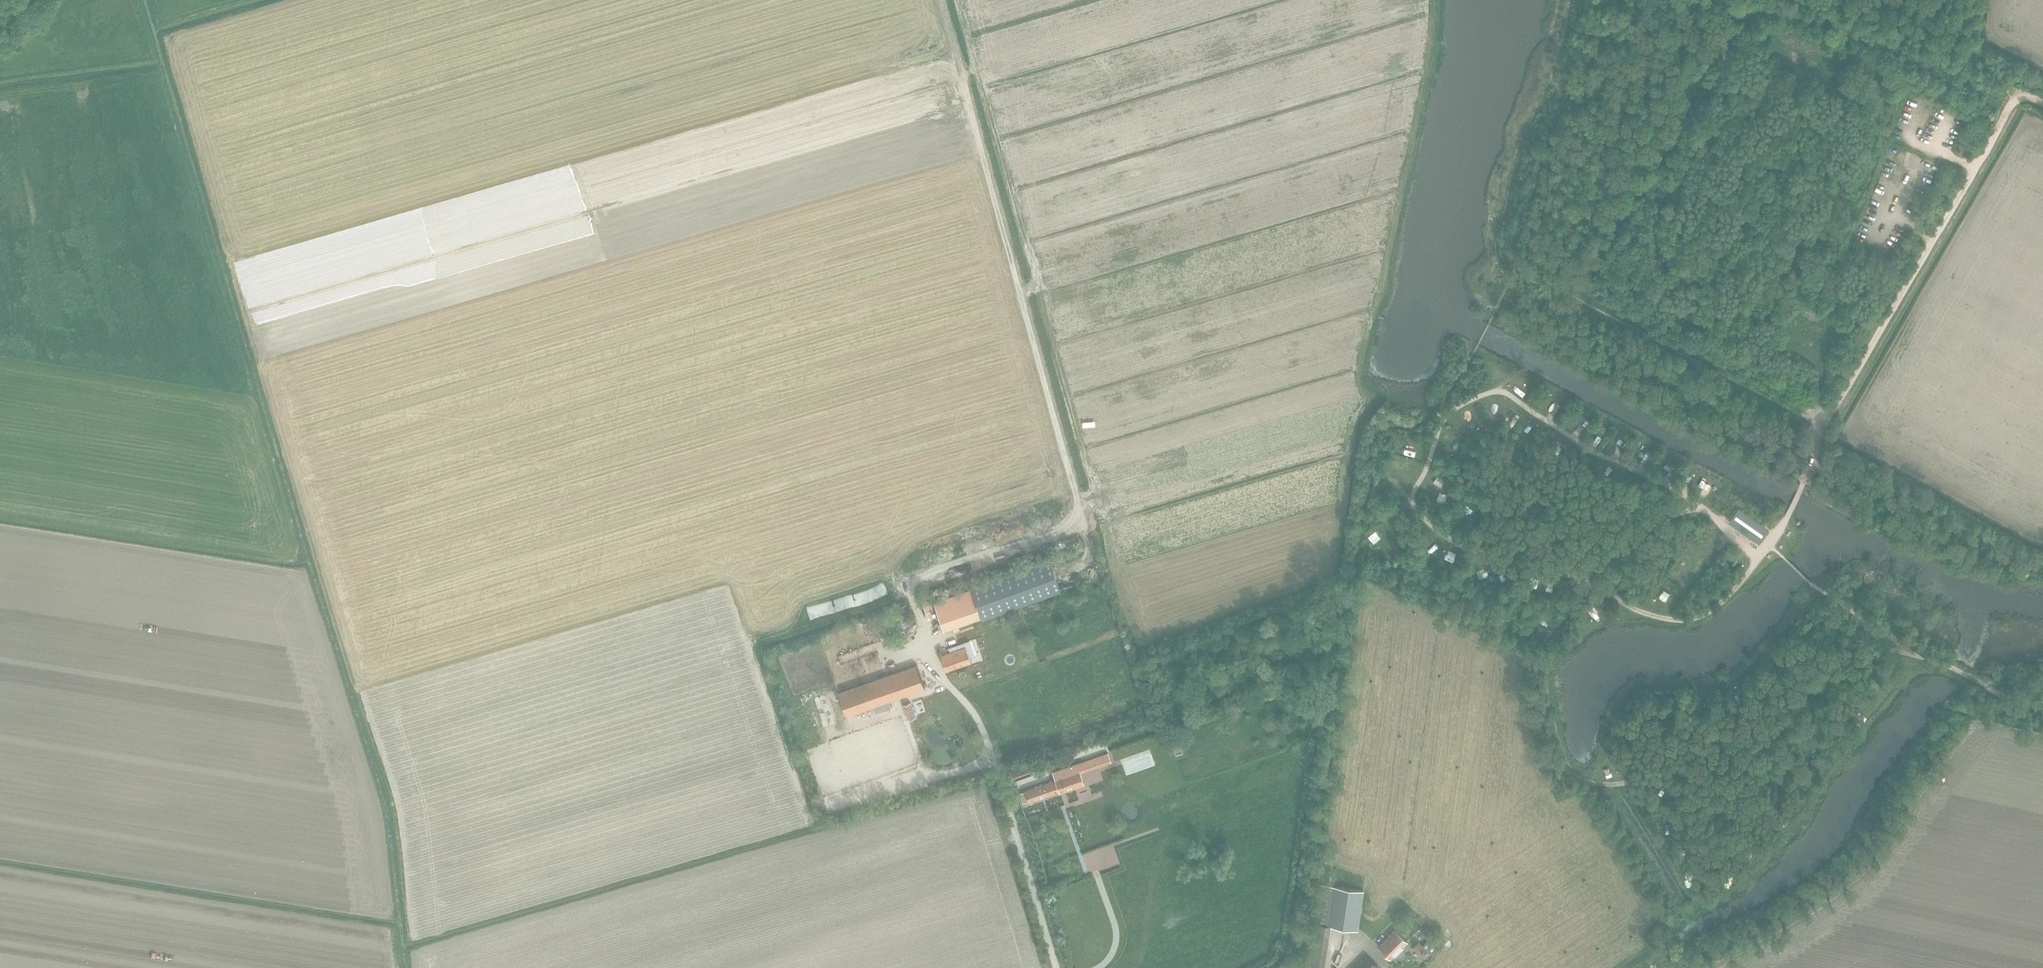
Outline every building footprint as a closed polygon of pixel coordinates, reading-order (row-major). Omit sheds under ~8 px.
[(1740,511),(1732,522),(1754,537),(1761,527),(1740,511)] [(1055,557),(970,588),(970,589),(970,590),(980,617),(981,619),(1066,589),(1055,557)] [(934,602),(944,630),(980,617),(970,590),(934,602)] [(922,602),(926,613),(933,611),(929,599),(922,602)] [(944,669),(970,660),(965,646),(939,655),(944,669)] [(837,692),(845,714),(924,686),(916,664),(837,692)] [(907,717),(914,715),(909,701),(902,704),(907,717)] [(1098,766),(1111,761),(1108,752),(1095,757),(1098,766)] [(1025,791),(1020,793),(1023,802),(1028,801),(1059,790),(1060,792),(1084,784),(1079,771),(1084,770),(1081,761),(1053,771),(1055,779),(1024,790),(1025,791)] [(1012,780),(1032,774),(1029,764),(1009,770),(1012,780)] [(1325,884),(1319,921),(1360,927),(1365,890),(1325,884)] [(1388,958),(1405,941),(1394,929),(1377,947),(1388,958)] [(1420,956),(1425,951),(1417,942),(1412,948),(1420,956)] [(1367,955),(1353,967),(1380,967),(1367,955)]
